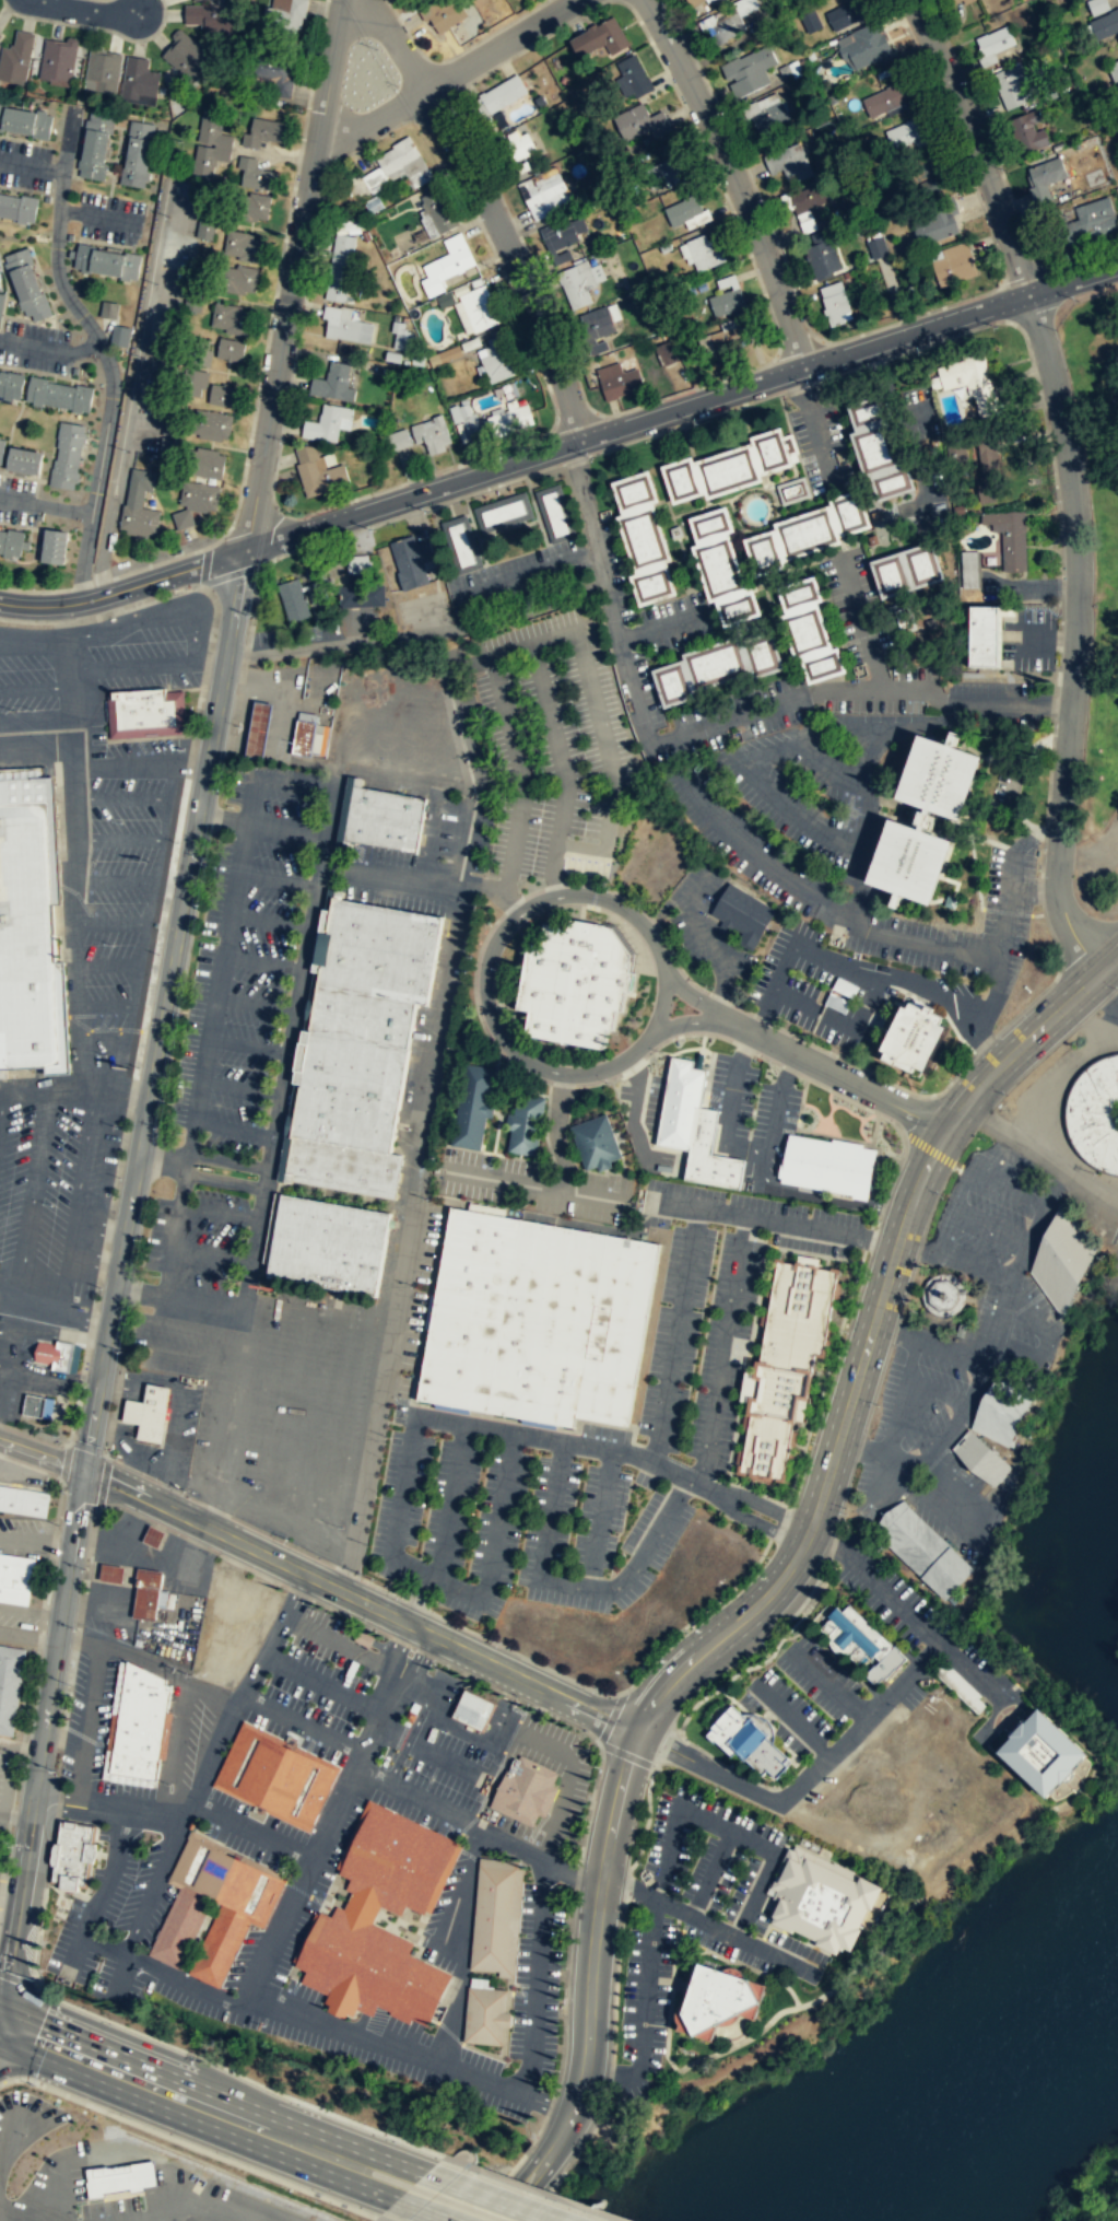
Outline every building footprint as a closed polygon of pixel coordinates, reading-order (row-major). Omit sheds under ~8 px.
[(271,8),(266,7),(263,17),(291,23),(292,15),(305,17),(308,0),(273,0),(271,8)] [(420,11),(439,0),(441,0),(445,7),(455,0),(459,0),(468,15),(449,26),(450,28),(439,34),(429,19),(425,21),(420,11)] [(872,12),(866,0),(861,0),(857,2),(856,0),(847,0),(845,1),(846,3),(824,14),(834,32),(872,12)] [(1104,0),(1094,0),(1087,2),(1092,15),(1107,10),(1104,0)] [(185,5),(235,4),(236,34),(205,35),(204,27),(201,27),(200,24),(185,24),(185,5)] [(1087,21),(1117,8),(1117,30),(1096,39),(1092,31),(1087,21)] [(745,25),(738,11),(726,17),(730,24),(711,33),(718,45),(728,39),(728,38),(743,30),(742,27),(745,25)] [(631,44),(614,15),(570,39),(581,57),(605,45),(611,55),(631,44)] [(812,33),(819,26),(809,16),(802,23),(812,33)] [(876,20),(835,40),(844,61),(854,71),(891,52),(876,20)] [(1007,24),(975,38),(982,55),(976,57),(981,68),(997,60),(993,52),(1015,43),(1007,24)] [(25,82),(0,78),(0,50),(1,45),(9,47),(10,44),(13,44),(16,28),(35,32),(25,82)] [(192,82),(202,71),(213,57),(180,30),(177,30),(172,35),(173,38),(174,39),(161,56),(192,82)] [(38,78),(59,81),(59,78),(71,80),(78,39),(75,37),(69,36),(66,38),(64,40),(45,37),(38,78)] [(116,91),(99,91),(83,87),(91,45),(94,43),(101,44),(103,46),(103,49),(122,54),(116,91)] [(739,56),(740,58),(769,44),(778,62),(765,69),(770,81),(737,97),(730,83),(737,81),(734,77),(728,79),(721,65),(739,56)] [(635,54),(654,89),(635,98),(616,62),(635,54)] [(154,105),(160,71),(148,69),(149,58),(138,56),(127,55),(119,100),(154,105)] [(291,98),(294,79),(289,78),(291,60),(258,55),(255,74),(276,79),(273,95),(291,98)] [(1106,63),(1117,59),(1117,80),(1114,82),(1106,63)] [(1035,97),(1005,109),(991,73),(1020,61),(1035,97)] [(484,93),(517,72),(528,92),(491,114),(478,94),(483,92),(484,93)] [(861,98),(905,79),(914,101),(904,105),(903,103),(869,117),(861,98)] [(790,118),(781,100),(761,109),(761,112),(751,116),(758,132),(790,118)] [(662,109),(672,129),(656,137),(651,129),(629,138),(616,115),(644,102),(650,116),(662,109)] [(48,136),(0,128),(0,106),(52,115),(48,136)] [(1048,143),(1020,154),(1011,132),(1012,130),(1009,119),(1036,108),(1040,120),(1032,124),(1035,131),(1043,128),(1048,143)] [(222,135),(225,114),(201,109),(191,178),(212,182),(215,162),(230,164),(234,137),(222,135)] [(90,112),(113,116),(99,179),(79,175),(90,112)] [(285,121),(282,141),(268,139),(268,140),(261,139),(259,148),(242,144),(244,132),(250,132),(252,116),(285,121)] [(915,116),(922,133),(928,131),(932,142),(917,149),(915,141),(892,151),(884,130),(905,121),(905,120),(915,116)] [(130,119),(155,124),(144,187),(121,183),(130,137),(127,136),(130,119)] [(528,132),(538,151),(507,166),(498,147),(528,132)] [(392,144),(409,135),(421,154),(403,166),(407,173),(372,192),(350,195),(349,177),(362,176),(380,165),(376,157),(393,147),(392,144)] [(812,174),(799,141),(786,147),(777,150),(762,156),(767,171),(780,165),(788,184),(812,174)] [(914,182),(951,167),(942,144),(906,157),(914,182)] [(276,172),(273,190),(240,185),(244,168),(237,167),(239,154),(258,157),(256,166),(262,167),(262,168),(276,172)] [(692,173),(683,176),(683,175),(651,188),(644,170),(664,161),(663,160),(674,154),(676,159),(684,155),(692,173)] [(1027,167),(1059,156),(1066,175),(1066,177),(1046,184),(1050,198),(1034,204),(1027,188),(1034,186),(1027,167)] [(517,183),(556,164),(567,188),(558,192),(564,207),(536,221),(526,199),(517,183)] [(827,200),(820,182),(789,195),(797,212),(827,200)] [(421,197),(439,187),(451,211),(452,211),(459,223),(439,234),(428,212),(426,212),(421,202),(423,201),(421,197)] [(271,196),(267,219),(249,217),(249,220),(230,217),(233,192),(250,196),(251,191),(271,196)] [(695,192),(683,198),(684,200),(664,208),(673,226),(694,217),(694,215),(703,211),(695,192)] [(34,222),(0,216),(0,193),(37,200),(34,222)] [(957,233),(919,245),(914,236),(911,224),(929,219),(925,203),(952,195),(955,203),(957,212),(952,214),(954,222),(957,233)] [(384,207),(378,196),(365,203),(370,213),(384,207)] [(1108,196),(1117,225),(1117,233),(1086,243),(1085,238),(1064,246),(1058,225),(1079,220),(1075,206),(1108,196)] [(801,234),(816,229),(809,209),(794,214),(801,234)] [(549,223),(551,229),(570,220),(572,220),(582,215),(588,229),(577,234),(579,239),(549,250),(539,229),(549,223)] [(196,237),(212,239),(215,219),(199,217),(196,237)] [(832,274),(815,281),(802,248),(812,245),(809,234),(825,227),(840,268),(831,271),(832,274)] [(259,262),(263,238),(254,237),(254,233),(227,229),(223,252),(231,253),(231,257),(259,262)] [(448,248),(464,239),(461,232),(444,239),(448,248)] [(337,233),(356,236),(344,302),(325,299),(337,233)] [(686,241),(706,233),(708,241),(718,237),(728,259),(698,271),(686,241)] [(887,254),(881,235),(866,242),(871,259),(887,254)] [(940,249),(966,241),(977,273),(940,287),(931,261),(943,257),(940,249)] [(79,243),(95,245),(95,248),(127,254),(128,252),(141,254),(137,279),(73,267),(75,258),(68,257),(69,249),(77,250),(79,243)] [(440,280),(445,288),(428,296),(421,281),(428,278),(423,266),(467,244),(475,264),(440,280)] [(27,247),(33,262),(31,262),(40,292),(44,291),(52,314),(33,320),(32,314),(26,316),(3,256),(27,247)] [(592,301),(587,290),(598,285),(596,282),(607,278),(600,262),(590,267),(587,259),(556,273),(561,283),(562,284),(573,309),(592,301)] [(259,268),(255,292),(237,289),(236,293),(220,290),(225,266),(236,268),(237,264),(259,268)] [(839,280),(816,288),(824,308),(824,309),(829,327),(844,323),(840,314),(850,311),(839,280)] [(502,320),(485,284),(458,295),(474,332),(502,320)] [(708,297),(740,287),(746,306),(715,318),(708,297)] [(456,302),(440,308),(436,296),(451,290),(456,302)] [(102,300),(119,303),(116,318),(99,316),(102,300)] [(250,312),(247,336),(225,331),(225,328),(210,325),(214,302),(242,306),(242,309),(250,312)] [(616,330),(586,342),(578,323),(582,320),(580,315),(607,304),(616,330)] [(328,319),(321,318),(325,305),(341,307),(339,317),(374,323),(370,343),(337,337),(337,339),(325,337),(328,319)] [(393,320),(405,323),(404,328),(408,328),(407,330),(413,332),(410,351),(392,348),(396,332),(391,331),(393,320)] [(699,337),(707,355),(748,340),(740,320),(699,337)] [(113,325),(130,327),(127,347),(109,342),(113,325)] [(210,337),(205,366),(180,361),(185,332),(210,337)] [(520,371),(490,383),(478,350),(490,346),(487,339),(505,332),(520,371)] [(479,336),(461,343),(464,351),(482,343),(479,336)] [(245,341),(242,361),(216,356),(220,337),(245,341)] [(662,366),(674,361),(667,342),(655,347),(662,366)] [(427,356),(459,344),(463,354),(432,367),(427,356)] [(980,416),(1000,411),(982,349),(962,355),(963,361),(937,369),(943,389),(970,382),(980,416)] [(309,394),(353,401),(355,388),(348,386),(349,379),(348,378),(351,364),(330,361),(329,371),(327,371),(326,379),(311,376),(309,394)] [(596,370),(620,361),(623,372),(638,367),(644,387),(607,401),(596,370)] [(160,362),(174,364),(170,382),(156,379),(160,362)] [(205,388),(209,372),(186,367),(180,393),(200,396),(201,387),(205,388)] [(20,399),(0,395),(0,371),(7,372),(8,371),(24,374),(20,399)] [(89,412),(93,387),(77,384),(75,386),(46,382),(47,378),(30,375),(25,400),(89,412)] [(237,387),(234,407),(208,402),(212,383),(237,387)] [(887,416),(855,426),(848,408),(881,397),(887,416)] [(302,436),(304,420),(318,422),(320,413),(321,413),(322,402),(341,406),(339,417),(341,418),(337,443),(302,436)] [(528,404),(534,423),(494,437),(486,417),(528,404)] [(233,414),(228,439),(191,433),(196,408),(233,414)] [(452,442),(444,444),(446,449),(431,455),(425,441),(416,443),(411,425),(422,422),(433,418),(433,417),(443,413),(452,442)] [(486,435),(482,419),(463,425),(469,441),(486,435)] [(73,489),(84,425),(60,421),(57,439),(58,439),(56,446),(58,447),(56,459),(54,459),(52,468),(51,468),(48,486),(73,489)] [(896,464),(864,474),(851,436),(884,425),(896,464)] [(407,428),(412,444),(392,451),(387,434),(407,428)] [(790,463),(780,431),(755,439),(765,471),(790,463)] [(178,440),(175,458),(157,455),(161,436),(178,440)] [(8,438),(0,437),(0,463),(6,464),(8,438)] [(981,501),(1000,501),(999,441),(980,441),(981,501)] [(295,448),(305,445),(316,446),(319,458),(316,459),(321,470),(343,464),(350,483),(307,498),(296,465),(299,463),(295,448)] [(38,475),(42,453),(9,446),(5,469),(38,475)] [(760,479),(750,446),(699,464),(709,495),(760,479)] [(225,455),(221,480),(184,474),(188,448),(225,455)] [(701,492),(691,460),(666,468),(675,501),(701,492)] [(160,511),(156,535),(119,528),(122,504),(125,505),(131,468),(155,471),(152,491),(144,490),(141,507),(160,511)] [(910,488),(879,499),(872,479),(905,468),(910,488)] [(656,500),(648,474),(615,484),(624,510),(656,500)] [(810,499),(804,478),(776,486),(781,505),(810,499)] [(220,487),(216,511),(178,504),(184,480),(220,487)] [(556,491),(569,533),(555,538),(542,495),(556,491)] [(869,525),(859,493),(834,501),(844,534),(869,525)] [(527,513),(520,495),(480,509),(486,526),(527,513)] [(195,524),(189,507),(172,514),(177,530),(195,524)] [(669,559),(652,509),(621,518),(637,569),(669,559)] [(839,541),(828,509),(778,525),(789,558),(839,541)] [(731,529),(699,539),(693,521),(726,510),(731,529)] [(1026,570),(1002,571),(1001,531),(991,531),(991,524),(980,524),(980,513),(1004,513),(1012,511),(1024,512),(1026,570)] [(476,563),(462,522),(449,526),(462,568),(476,563)] [(24,531),(7,528),(7,531),(0,530),(0,553),(20,557),(24,531)] [(62,564),(67,531),(45,529),(39,562),(51,563),(62,564)] [(773,533),(784,565),(758,574),(748,541),(773,533)] [(429,583),(403,591),(397,572),(398,572),(389,542),(414,535),(417,545),(429,540),(435,559),(423,562),(429,583)] [(744,588),(728,538),(696,548),(713,598),(744,588)] [(940,576),(930,543),(904,551),(915,585),(940,576)] [(960,552),(961,579),(979,578),(978,551),(960,552)] [(385,605),(384,585),(372,584),(372,561),(368,561),(368,554),(348,556),(349,586),(338,586),(340,608),(385,605)] [(897,554),(908,587),(882,595),(871,562),(897,554)] [(674,593),(642,604),(634,577),(666,568),(674,593)] [(310,616),(289,622),(278,584),(298,577),(310,616)] [(313,605),(328,600),(321,580),(305,585),(313,605)] [(821,599),(814,580),(782,589),(788,609),(821,599)] [(758,612),(727,623),(720,605),(752,594),(758,612)] [(1001,667),(1001,616),(1012,616),(1012,607),(972,607),(972,666),(1001,667)] [(829,646),(798,656),(785,619),(817,608),(829,646)] [(781,667),(770,634),(746,642),(756,676),(781,667)] [(748,673),(697,689),(687,656),(738,640),(748,673)] [(844,670),(838,652),(805,662),(812,681),(844,670)] [(692,697),(682,664),(657,673),(667,705),(692,697)] [(184,690),(186,734),(110,739),(107,694),(111,694),(111,691),(165,687),(165,688),(165,691),(184,690)] [(255,701),(244,755),(262,758),(272,703),(255,701)] [(323,755),(329,726),(315,723),(317,714),(298,711),(292,752),(310,756),(310,752),(323,755)] [(956,821),(979,757),(950,747),(954,733),(948,730),(943,744),(915,734),(892,798),(921,808),(920,813),(916,810),(910,823),(915,826),(914,829),(885,819),(862,884),(891,893),(886,907),(893,910),(897,896),(926,905),(949,842),(920,831),(921,827),(927,829),(931,817),(926,815),(927,810),(956,821)] [(59,1066),(56,962),(45,776),(0,779),(0,1069),(59,1066)] [(416,853),(426,797),(355,785),(345,840),(416,853)] [(753,950),(758,942),(768,926),(777,910),(730,882),(721,898),(711,913),(722,921),(719,925),(730,932),(733,926),(742,933),(738,943),(753,950)] [(416,1003),(427,1005),(443,916),(342,899),(333,897),(327,931),(328,931),(321,967),(320,967),(318,984),(416,1003)] [(613,927),(633,955),(632,961),(633,961),(631,971),(636,972),(632,992),(627,991),(623,1010),(619,1010),(614,1030),(609,1029),(607,1047),(603,1049),(529,1036),(527,1032),(530,1010),(517,1008),(528,943),(541,945),(544,923),(569,928),(570,919),(608,925),(608,926),(613,927)] [(409,1049),(416,1003),(318,984),(310,1031),(409,1049)] [(930,1068),(952,1024),(946,1020),(950,1014),(938,1007),(938,1008),(930,1005),(915,997),(913,1004),(908,1002),(886,1047),(891,1049),(887,1055),(901,1061),(901,1060),(917,1068),(920,1063),(930,1068)] [(391,1154),(409,1049),(310,1031),(291,1136),(391,1154)] [(1073,1146),(1079,1153),(1084,1159),(1091,1165),(1098,1169),(1106,1172),(1115,1173),(1117,1174),(1117,1053),(1115,1053),(1107,1055),(1098,1059),(1092,1063),(1084,1068),(1079,1074),(1073,1082),(1069,1089),(1067,1097),(1064,1106),(1064,1113),(1064,1122),(1067,1131),(1070,1138),(1073,1146)] [(672,1056),(657,1145),(690,1150),(685,1180),(742,1190),(746,1160),(713,1154),(720,1111),(702,1107),(708,1069),(694,1067),(695,1061),(672,1056)] [(450,1144),(479,1148),(493,1067),(466,1063),(450,1144)] [(546,1097),(536,1157),(507,1152),(517,1094),(546,1097)] [(569,1126),(607,1113),(621,1155),(603,1161),(585,1169),(569,1126)] [(781,1181),(854,1193),(852,1197),(868,1200),(868,1196),(869,1196),(874,1172),(878,1148),(863,1146),(790,1133),(786,1156),(781,1181)] [(395,1200),(402,1156),(391,1154),(291,1136),(291,1137),(293,1138),(285,1180),(393,1200),(395,1200)] [(282,1193),(391,1212),(376,1295),(268,1275),(282,1193)] [(1062,1319),(1078,1283),(1095,1249),(1062,1205),(1031,1274),(1062,1319)] [(450,1208),(422,1372),(416,1401),(573,1428),(575,1414),(628,1423),(659,1244),(450,1208)] [(807,1399),(814,1355),(823,1356),(837,1272),(777,1261),(757,1376),(762,1377),(758,1400),(753,1400),(740,1473),(779,1480),(782,1480),(797,1396),(807,1399)] [(921,1289),(920,1297),(921,1304),(925,1310),(929,1316),(935,1319),(943,1320),(950,1319),(956,1316),(963,1310),(966,1302),(966,1295),(964,1287),(960,1281),(953,1276),(945,1274),(937,1274),(930,1278),(925,1283),(921,1289)] [(68,1372),(50,1369),(51,1364),(34,1361),(37,1341),(55,1344),(56,1340),(73,1343),(68,1372)] [(1020,1419),(1036,1390),(1002,1372),(984,1401),(973,1429),(1008,1447),(1020,1419)] [(161,1442),(166,1406),(165,1405),(168,1387),(146,1382),(143,1402),(126,1399),(121,1421),(139,1424),(137,1438),(161,1442)] [(44,1399),(40,1419),(21,1415),(24,1395),(44,1399)] [(1011,1466),(989,1449),(970,1430),(954,1449),(993,1487),(1011,1466)] [(49,1493),(0,1486),(0,1510),(46,1517),(49,1493)] [(975,1567),(946,1599),(875,1532),(888,1512),(905,1500),(975,1567)] [(169,1532),(153,1526),(147,1542),(162,1548),(169,1532)] [(35,1558),(0,1553),(0,1601),(27,1605),(35,1558)] [(121,1585),(125,1567),(102,1564),(99,1580),(121,1585)] [(154,1620),(163,1570),(138,1567),(134,1583),(138,1585),(132,1616),(154,1620)] [(821,1628),(832,1616),(829,1614),(837,1605),(843,1611),(850,1603),(907,1658),(897,1668),(896,1667),(886,1678),(884,1676),(876,1684),(867,1675),(881,1660),(874,1655),(873,1656),(869,1652),(858,1662),(821,1628)] [(25,1648),(0,1644),(0,1733),(12,1735),(25,1648)] [(156,1779),(170,1684),(165,1683),(166,1679),(127,1660),(109,1772),(156,1779)] [(944,1660),(934,1671),(940,1678),(978,1714),(978,1712),(986,1705),(978,1697),(980,1694),(944,1660)] [(483,1730),(495,1703),(466,1688),(452,1716),(483,1730)] [(705,1734),(711,1728),(710,1726),(731,1704),(788,1756),(788,1757),(791,1761),(787,1765),(788,1765),(776,1777),(766,1769),(762,1775),(745,1760),(744,1760),(740,1755),(735,1752),(731,1755),(715,1740),(714,1741),(705,1734)] [(1036,1707),(995,1751),(1043,1797),(1084,1753),(1036,1707)] [(416,1712),(413,1721),(405,1717),(409,1709),(416,1712)] [(307,1826),(217,1782),(245,1726),(290,1745),(334,1768),(307,1826)] [(532,1826),(558,1773),(521,1754),(514,1770),(507,1767),(499,1786),(490,1805),(532,1826)] [(400,1915),(404,1905),(423,1914),(456,1846),(370,1804),(355,1838),(339,1873),(350,1879),(345,1889),(351,1892),(379,1906),(400,1915)] [(84,1885),(93,1826),(59,1821),(50,1880),(84,1885)] [(215,1983),(248,1916),(260,1921),(279,1879),(195,1837),(172,1879),(184,1885),(152,1952),(176,1964),(209,1897),(223,1905),(191,1972),(215,1983)] [(772,1886),(778,1873),(781,1875),(788,1862),(784,1860),(789,1847),(793,1848),(796,1844),(862,1877),(862,1874),(885,1886),(884,1890),(892,1892),(873,1931),(866,1928),(855,1951),(844,1945),(840,1954),(819,1943),(820,1940),(797,1929),(796,1932),(774,1922),(776,1916),(774,1916),(780,1901),(774,1897),(777,1890),(772,1886)] [(517,1868),(482,1866),(474,1965),(509,1968),(517,1868)] [(343,1909),(372,1922),(376,1914),(379,1906),(351,1892),(343,1909)] [(427,2026),(451,1975),(416,1957),(412,1955),(408,1953),(413,1942),(372,1922),(343,1909),(337,1906),(331,1917),(321,1912),(308,1938),(295,1965),(306,1971),(301,1982),(372,2017),(376,2006),(410,2021),(411,2019),(427,2026)] [(679,2030),(713,2042),(714,2039),(718,2025),(728,2020),(741,2014),(755,2019),(756,2019),(762,2003),(764,2002),(752,1979),(703,1962),(689,2000),(687,2001),(685,2001),(683,2003),(681,2004),(679,2006),(678,2008),(676,2010),(675,2012),(675,2014),(675,2017),(676,2019),(676,2020),(678,2022),(679,2024),(681,2024),(679,2030)] [(503,2045),(508,1989),(469,1986),(463,2042),(503,2045)] [(151,2161),(105,2169),(105,2166),(84,2170),(86,2183),(84,2183),(86,2199),(103,2197),(103,2193),(129,2188),(129,2193),(142,2190),(141,2187),(155,2185),(151,2161)]
